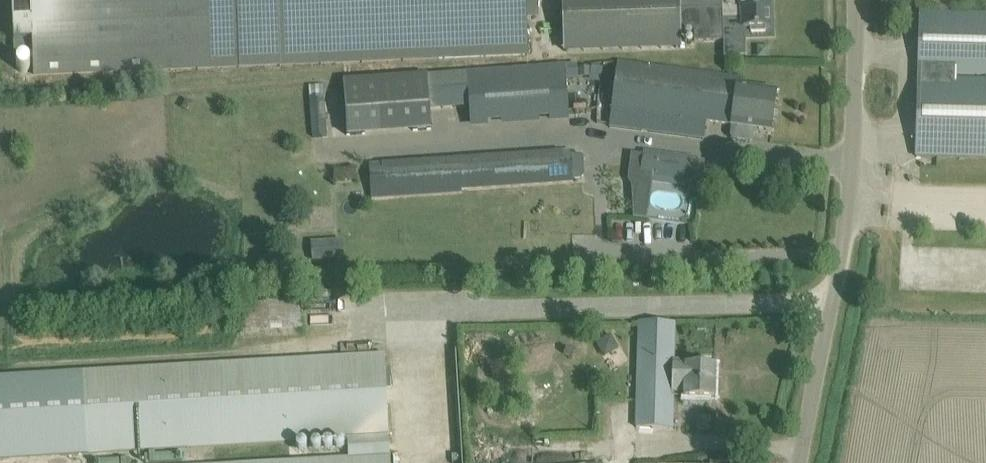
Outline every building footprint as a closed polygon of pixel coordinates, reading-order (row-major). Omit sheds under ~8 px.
[(15,58),(34,57),(35,77),(528,56),(527,15),(538,15),(538,0),(13,0),(15,58)] [(567,53),(681,49),(681,41),(723,40),(723,19),(722,1),(722,0),(566,0),(567,53)] [(722,1),(723,19),(723,40),(724,58),(747,57),(745,29),(751,29),(751,33),(766,32),(766,28),(769,28),(769,10),(770,10),(769,0),(722,0),(722,1)] [(985,158),(985,15),(921,14),(917,156),(985,158)] [(610,126),(703,139),(705,122),(731,125),(731,126),(732,126),(738,86),(739,77),(620,60),(610,126)] [(564,66),(467,72),(470,103),(471,119),(471,129),(488,128),(487,123),(503,122),(504,127),(540,125),(539,119),(552,119),(552,124),(568,122),(567,112),(565,80),(564,66)] [(591,77),(591,71),(590,67),(578,68),(579,77),(590,77),(591,77)] [(431,131),(427,74),(411,75),(415,132),(431,131)] [(360,79),(343,80),(347,137),(364,136),(360,79)] [(325,86),(309,86),(311,136),(327,135),(325,86)] [(733,140),(750,142),(753,140),(754,129),(771,131),(777,92),(738,86),(732,126),(730,136),(733,140)] [(373,200),(461,194),(461,189),(572,181),(572,179),(582,178),(584,175),(583,156),(580,154),(572,154),(572,150),(370,164),(373,200)] [(644,153),(631,152),(628,178),(632,185),(632,217),(645,218),(651,176),(653,177),(690,182),(693,158),(644,151),(644,153)] [(313,239),(314,261),(344,260),(343,238),(313,239)] [(238,306),(240,335),(301,330),(299,301),(238,306)] [(636,428),(672,429),(674,388),(672,388),(673,362),(674,362),(675,322),(639,321),(636,428)] [(348,439),(350,457),(246,462),(391,462),(384,353),(0,376),(0,459),(348,439)] [(685,397),(714,398),(715,365),(687,364),(687,362),(674,362),(673,362),(672,388),(674,388),(685,388),(685,397)]
